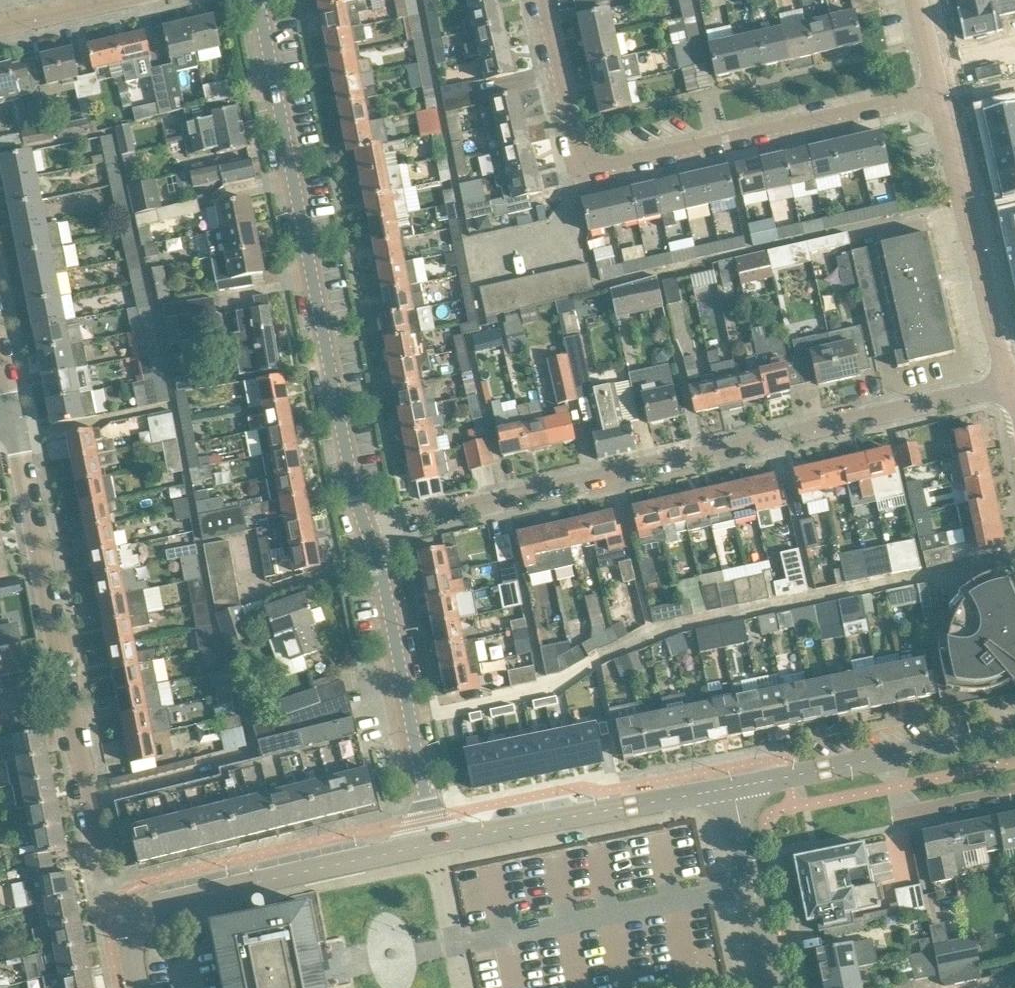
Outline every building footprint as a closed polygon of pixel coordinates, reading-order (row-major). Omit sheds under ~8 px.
[(320,9),(346,4),(346,5),(366,1),(366,0),(318,0),(320,9)] [(408,17),(418,15),(416,2),(416,0),(405,0),(408,17)] [(427,14),(436,12),(434,0),(424,0),(427,14)] [(475,31),(503,25),(498,0),(490,0),(469,5),(475,31)] [(599,0),(574,0),(576,9),(600,3),(599,0)] [(656,4),(664,3),(666,14),(672,13),(669,0),(655,0),(656,4)] [(683,17),(683,18),(694,15),(691,0),(679,0),(683,17)] [(855,12),(855,15),(879,10),(876,0),(867,0),(853,3),(855,12)] [(957,8),(959,8),(959,9),(958,9),(958,11),(1007,0),(955,0),(957,8)] [(958,11),(959,14),(963,35),(965,40),(966,40),(966,39),(976,37),(977,39),(987,37),(986,34),(997,32),(997,33),(998,32),(1003,31),(1000,17),(1014,13),(1014,0),(1007,0),(958,11)] [(320,9),(324,33),(362,25),(360,14),(368,12),(366,1),(346,5),(346,4),(320,9)] [(577,16),(583,40),(615,33),(609,9),(577,16)] [(436,12),(427,14),(430,32),(440,30),(436,12)] [(855,12),(830,18),(838,50),(862,44),(855,15),(855,12)] [(411,29),(413,40),(423,38),(421,27),(418,15),(408,17),(411,29)] [(686,30),(689,42),(700,40),(694,15),(683,18),(683,17),(667,21),(670,34),(686,30)] [(213,17),(189,23),(196,53),(201,52),(220,47),(217,34),(218,34),(217,30),(216,30),(213,17)] [(830,18),(807,23),(814,55),(838,50),(830,18)] [(168,45),(172,65),(175,65),(177,73),(199,68),(196,53),(189,23),(164,28),(167,41),(166,42),(167,46),(168,45)] [(807,23),(783,28),(790,61),(814,55),(807,23)] [(324,33),(329,56),(355,51),(353,43),(367,40),(364,24),(362,25),(324,33)] [(480,55),(481,56),(509,50),(503,25),(475,31),(477,42),(464,45),(467,58),(480,55)] [(783,28),(757,34),(765,66),(790,61),(783,28)] [(123,63),(125,76),(126,82),(127,82),(138,80),(134,61),(150,57),(145,33),(117,39),(122,63),(123,63)] [(583,40),(588,64),(620,57),(615,33),(583,40)] [(757,34),(733,40),(740,72),(765,66),(757,34)] [(415,50),(418,63),(427,61),(424,48),(423,38),(413,40),(415,50)] [(94,70),(122,63),(117,39),(88,45),(94,70)] [(689,42),(694,67),(705,64),(700,40),(689,42)] [(740,72),(733,40),(709,45),(716,77),(740,72)] [(674,45),(680,70),(682,69),(694,67),(689,42),(674,45)] [(433,47),(437,66),(447,64),(443,46),(433,47)] [(78,78),(76,69),(72,50),(64,51),(42,56),(46,76),(48,84),(62,81),(63,85),(74,83),(76,89),(78,98),(90,95),(86,76),(78,78)] [(509,50),(481,56),(486,80),(514,74),(509,50)] [(329,56),(333,79),(359,74),(372,72),(370,58),(357,60),(355,51),(329,56)] [(588,64),(594,89),(626,82),(641,78),(636,54),(621,58),(620,57),(588,64)] [(418,63),(423,87),(432,86),(430,74),(427,61),(418,63)] [(29,83),(25,63),(11,66),(11,64),(0,66),(0,104),(19,99),(18,97),(32,94),(29,83)] [(705,64),(694,67),(682,69),(688,94),(711,89),(705,64)] [(175,65),(172,65),(162,67),(169,97),(181,94),(177,73),(175,65)] [(162,114),(162,115),(173,112),(169,97),(162,67),(150,70),(160,115),(162,114)] [(96,73),(86,76),(90,95),(100,93),(96,73)] [(333,79),(338,103),(364,98),(377,96),(375,86),(362,89),(359,74),(333,79)] [(126,82),(125,76),(117,78),(120,93),(129,91),(127,82),(126,82)] [(441,87),(443,99),(473,93),(470,80),(441,87)] [(203,86),(207,103),(231,98),(228,81),(203,86)] [(626,82),(594,89),(599,114),(632,107),(626,82)] [(423,87),(427,110),(427,111),(437,109),(434,95),(432,86),(423,87)] [(446,112),(476,105),(473,93),(443,99),(446,112)] [(482,114),(485,127),(524,118),(522,108),(525,108),(527,104),(526,97),(522,94),(519,95),(519,94),(490,100),(493,112),(482,114)] [(338,103),(343,127),(368,122),(364,98),(338,103)] [(983,112),(988,134),(1014,128),(1014,105),(983,112)] [(146,107),(134,109),(136,121),(148,119),(146,107)] [(182,125),(186,141),(243,128),(239,107),(209,114),(210,119),(182,125)] [(432,134),(432,136),(442,134),(437,109),(427,111),(427,110),(416,112),(421,136),(432,134)] [(50,125),(53,139),(91,132),(88,118),(50,125)] [(499,137),(501,149),(530,143),(524,118),(485,127),(488,140),(499,137)] [(348,152),(355,151),(355,150),(384,144),(380,120),(368,122),(343,127),(348,152)] [(117,128),(123,157),(136,153),(130,125),(117,128)] [(15,132),(18,146),(45,141),(43,127),(15,132)] [(243,128),(186,141),(189,155),(217,149),(218,154),(248,148),(243,128)] [(988,134),(993,155),(1014,150),(1014,128),(988,134)] [(864,170),(888,164),(881,132),(856,138),(864,170)] [(432,136),(436,157),(446,155),(442,134),(432,136)] [(106,161),(106,163),(117,161),(112,136),(101,138),(101,140),(96,140),(100,162),(106,161)] [(864,170),(856,138),(832,143),(840,175),(864,170)] [(451,141),(455,159),(465,157),(462,139),(451,141)] [(355,150),(355,151),(360,172),(385,167),(383,154),(407,150),(405,140),(384,144),(355,150)] [(489,152),(495,176),(536,167),(530,143),(501,149),(489,152)] [(840,175),(832,143),(808,149),(816,181),(840,175)] [(808,149),(784,154),(791,186),(806,183),(808,193),(818,190),(816,181),(808,149)] [(993,155),(998,176),(1014,172),(1014,150),(993,155)] [(5,182),(37,176),(32,151),(0,158),(0,159),(5,182)] [(123,157),(129,185),(129,187),(142,183),(142,182),(136,153),(123,157)] [(791,186),(784,154),(760,160),(767,192),(791,186)] [(446,155),(436,157),(441,181),(451,180),(446,155)] [(465,157),(455,159),(458,176),(469,174),(465,157)] [(250,159),(230,163),(191,172),(194,187),(223,181),(224,187),(254,180),(250,159)] [(767,192),(760,160),(735,165),(743,197),(767,192)] [(106,163),(111,187),(122,184),(117,161),(106,163)] [(360,172),(365,197),(390,192),(390,191),(404,189),(400,165),(385,168),(385,167),(360,172)] [(501,187),(504,200),(508,200),(511,213),(532,209),(529,196),(541,193),(536,167),(495,176),(497,188),(501,187)] [(735,199),(728,167),(703,172),(710,205),(735,199)] [(710,205),(703,172),(679,178),(686,210),(710,205)] [(998,176),(1003,198),(1014,195),(1014,172),(998,176)] [(5,182),(9,207),(42,200),(37,176),(5,182)] [(686,210),(679,178),(655,183),(662,216),(665,228),(676,226),(674,213),(686,210)] [(497,213),(495,201),(487,203),(482,179),(460,184),(467,219),(497,213)] [(129,187),(129,185),(128,186),(134,214),(162,207),(156,180),(142,182),(142,183),(129,187)] [(662,216),(655,183),(631,189),(638,221),(662,216)] [(111,187),(117,211),(128,209),(122,184),(111,187)] [(638,221),(631,189),(607,194),(614,226),(638,221)] [(444,192),(446,206),(456,204),(453,190),(444,192)] [(365,197),(369,221),(395,216),(390,192),(365,197)] [(614,226),(607,194),(582,200),(589,232),(590,232),(614,226)] [(144,245),(144,246),(153,244),(153,243),(148,225),(201,212),(197,199),(135,215),(143,246),(144,245)] [(217,205),(222,229),(222,230),(254,224),(249,199),(217,205)] [(9,207),(14,231),(46,225),(46,223),(42,200),(9,207)] [(897,202),(872,207),(875,219),(899,213),(897,202)] [(449,221),(451,228),(460,226),(458,216),(456,204),(446,206),(449,221)] [(872,207),(848,213),(851,224),(875,219),(872,207)] [(117,211),(122,235),(133,233),(128,209),(117,211)] [(848,213),(825,218),(828,229),(851,224),(848,213)] [(374,243),(399,238),(404,237),(404,238),(413,236),(412,226),(397,229),(395,216),(369,221),(374,243)] [(818,219),(801,223),(803,235),(828,229),(825,218),(818,219)] [(14,231),(19,255),(63,246),(58,221),(46,223),(46,225),(14,231)] [(801,223),(776,229),(779,240),(803,235),(801,223)] [(206,232),(211,257),(258,248),(254,224),(222,230),(222,229),(206,232)] [(451,228),(455,253),(465,251),(460,226),(451,228)] [(779,240),(776,229),(752,234),(754,246),(779,240)] [(122,235),(127,259),(138,257),(133,233),(122,235)] [(892,343),(892,344),(898,368),(910,365),(909,363),(955,353),(928,233),(881,244),(882,246),(904,341),(892,343)] [(848,234),(808,243),(811,255),(851,246),(848,234)] [(744,237),(719,242),(722,254),(747,248),(744,237)] [(374,243),(378,267),(404,262),(399,238),(374,243)] [(153,244),(144,246),(147,258),(159,255),(156,242),(153,243),(153,244)] [(719,242),(697,248),(699,259),(722,254),(719,242)] [(788,245),(769,249),(774,270),(793,266),(788,245)] [(19,255),(24,279),(56,273),(56,272),(67,270),(63,246),(19,255)] [(642,247),(621,252),(624,264),(645,259),(642,247)] [(258,248),(211,257),(216,283),(217,283),(218,290),(254,285),(252,276),(263,273),(258,248)] [(697,248),(672,253),(674,265),(699,259),(697,248)] [(769,249),(737,257),(739,268),(743,283),(744,283),(743,280),(762,275),(762,277),(775,274),(774,270),(769,249)] [(865,249),(857,251),(880,352),(887,350),(865,249)] [(458,265),(460,276),(469,274),(467,263),(465,251),(455,253),(458,265)] [(672,253),(648,259),(651,270),(674,265),(672,253)] [(839,255),(843,270),(855,268),(852,253),(839,255)] [(626,276),(624,264),(617,266),(615,255),(597,260),(602,281),(626,276)] [(127,259),(133,283),(143,281),(138,257),(127,259)] [(739,268),(737,257),(718,261),(720,271),(720,272),(724,292),(733,290),(728,270),(739,268)] [(645,259),(624,264),(626,276),(651,270),(648,259),(645,259)] [(378,267),(383,291),(413,285),(413,284),(417,283),(413,260),(404,262),(378,267)] [(576,267),(582,296),(595,293),(588,264),(576,267)] [(152,268),(159,300),(171,298),(164,266),(152,268)] [(564,269),(571,299),(582,296),(576,267),(564,269)] [(553,272),(559,301),(571,299),(564,269),(553,272)] [(541,275),(547,304),(559,301),(553,272),(541,275)] [(24,279),(28,304),(61,297),(56,273),(24,279)] [(461,286),(464,300),(474,298),(472,284),(469,274),(460,276),(461,286)] [(528,277),(535,307),(547,304),(541,275),(528,277)] [(610,288),(617,317),(663,305),(656,276),(610,288)] [(516,280),(523,309),(535,307),(528,277),(516,280)] [(662,281),(667,304),(681,301),(676,278),(662,281)] [(511,312),(523,309),(516,280),(504,283),(511,312)] [(133,283),(138,307),(149,305),(143,281),(133,283)] [(499,315),(511,312),(504,283),(493,285),(499,315)] [(383,291),(388,315),(419,309),(419,308),(425,308),(423,292),(415,293),(413,285),(383,291)] [(487,317),(499,315),(493,285),(480,288),(487,317)] [(237,312),(241,334),(273,328),(268,295),(255,297),(257,309),(237,312)] [(28,304),(33,328),(65,321),(65,320),(61,297),(28,304)] [(163,305),(165,318),(216,311),(214,298),(163,305)] [(464,300),(469,322),(469,324),(479,322),(477,310),(474,298),(464,300)] [(138,307),(143,331),(154,328),(149,305),(138,307)] [(535,307),(523,309),(526,323),(538,320),(535,307)] [(380,316),(384,340),(423,333),(419,309),(388,315),(380,316)] [(575,311),(561,314),(566,335),(579,332),(575,311)] [(503,323),(507,338),(525,333),(521,319),(503,323)] [(33,328),(38,352),(83,343),(80,325),(67,328),(66,323),(65,321),(33,328)] [(488,323),(491,335),(501,333),(498,321),(488,323)] [(454,337),(457,350),(467,348),(464,334),(480,331),(479,322),(469,324),(469,322),(459,324),(461,335),(454,337)] [(749,374),(739,377),(745,402),(766,398),(767,402),(769,402),(755,340),(753,340),(751,329),(752,329),(751,327),(750,328),(754,343),(745,345),(748,359),(745,359),(749,374)] [(846,343),(832,347),(840,381),(860,376),(859,371),(869,369),(869,370),(871,370),(861,327),(843,331),(846,343)] [(146,346),(148,355),(159,352),(154,328),(143,331),(146,346)] [(219,340),(218,343),(218,345),(220,347),(221,348),(224,349),(235,347),(240,374),(253,372),(253,373),(260,372),(279,369),(273,328),(241,334),(234,335),(222,337),(220,338),(219,340)] [(146,346),(143,331),(134,332),(140,357),(148,355),(146,346)] [(384,340),(389,362),(428,355),(423,333),(384,340)] [(840,381),(832,347),(831,347),(828,334),(793,342),(801,380),(816,376),(818,386),(840,381)] [(578,335),(564,338),(566,350),(568,355),(578,400),(591,397),(590,389),(578,335)] [(763,338),(755,340),(769,402),(782,399),(781,394),(790,392),(783,360),(787,360),(784,347),(782,348),(782,346),(781,343),(779,341),(776,340),(774,340),(764,343),(763,338)] [(38,352),(43,376),(75,370),(75,368),(88,366),(83,343),(38,352)] [(457,350),(462,373),(472,371),(467,348),(457,350)] [(663,349),(655,357),(662,364),(670,357),(663,349)] [(568,355),(566,350),(546,354),(557,405),(578,400),(568,355)] [(726,379),(722,363),(720,363),(717,350),(707,352),(712,374),(713,374),(721,408),(728,406),(730,411),(744,408),(743,403),(745,402),(739,377),(726,379)] [(148,355),(153,378),(154,379),(165,377),(159,352),(148,355)] [(148,355),(140,357),(145,380),(150,379),(153,378),(148,355)] [(389,362),(394,387),(423,381),(422,373),(431,371),(428,355),(389,362)] [(697,370),(697,369),(694,355),(683,357),(687,373),(697,370)] [(642,394),(645,405),(649,424),(679,417),(675,398),(667,365),(652,368),(657,390),(642,394)] [(43,376),(47,400),(80,394),(79,393),(75,370),(43,376)] [(462,373),(468,396),(478,395),(472,371),(462,373)] [(713,374),(712,374),(688,379),(696,414),(721,408),(713,374)] [(202,375),(176,379),(178,392),(204,388),(202,375)] [(154,379),(153,378),(150,379),(145,380),(143,381),(148,405),(159,403),(159,404),(170,402),(165,377),(154,379)] [(262,407),(288,402),(283,377),(258,382),(262,407)] [(394,387),(398,410),(435,403),(433,387),(425,389),(423,381),(394,387)] [(591,430),(594,441),(598,460),(637,451),(630,422),(623,423),(619,409),(614,383),(590,389),(591,397),(599,429),(591,430)] [(80,394),(47,400),(52,425),(85,419),(84,417),(96,415),(91,391),(79,393),(80,394)] [(468,396),(473,419),(483,417),(478,395),(468,396)] [(519,414),(505,417),(501,399),(491,401),(494,416),(495,416),(497,423),(496,423),(504,457),(528,452),(519,414)] [(251,434),(293,425),(288,402),(262,407),(264,415),(248,417),(251,431),(251,434)] [(398,410),(403,433),(442,425),(445,425),(443,415),(438,416),(435,403),(398,410)] [(517,407),(519,414),(528,452),(552,446),(546,420),(533,423),(529,404),(517,407)] [(179,409),(181,423),(191,421),(189,407),(179,409)] [(557,418),(546,420),(552,446),(574,441),(568,415),(566,408),(556,411),(557,418)] [(153,445),(163,443),(178,440),(173,415),(148,419),(153,445)] [(191,421),(181,423),(184,436),(194,434),(191,421)] [(263,456),(298,449),(293,425),(251,434),(251,431),(246,432),(251,456),(263,454),(263,456)] [(403,433),(407,457),(439,451),(443,450),(450,449),(447,436),(444,436),(442,425),(403,433)] [(467,431),(471,445),(477,444),(482,467),(493,464),(489,445),(485,428),(485,427),(478,428),(475,429),(467,431)] [(956,457),(956,458),(986,452),(981,428),(948,435),(953,457),(956,457)] [(68,447),(71,459),(116,451),(114,438),(105,440),(105,438),(102,438),(100,430),(93,431),(67,436),(69,447),(68,447)] [(163,443),(167,466),(182,463),(178,440),(163,443)] [(898,446),(904,468),(922,465),(916,442),(898,446)] [(477,444),(471,445),(466,446),(471,470),(482,467),(477,444)] [(267,479),(302,472),(298,449),(263,456),(267,479)] [(889,449),(866,454),(871,479),(877,502),(876,496),(902,491),(903,496),(904,496),(898,468),(893,469),(889,449)] [(439,451),(407,457),(412,482),(416,481),(420,500),(430,498),(427,479),(440,477),(448,475),(444,456),(443,450),(439,451)] [(74,473),(76,483),(102,478),(102,477),(100,467),(118,464),(116,451),(71,459),(73,474),(74,473)] [(966,480),(991,474),(986,452),(956,458),(958,468),(949,469),(952,482),(966,480)] [(188,456),(190,469),(211,465),(209,456),(198,458),(197,454),(188,456)] [(866,454),(842,459),(848,485),(851,500),(862,498),(862,499),(875,497),(876,503),(877,502),(871,479),(866,454)] [(222,456),(212,457),(213,465),(223,463),(222,456)] [(842,459),(818,465),(824,490),(825,490),(848,485),(842,459)] [(182,463),(167,466),(169,475),(184,473),(182,463)] [(211,465),(190,469),(192,482),(213,479),(211,465)] [(824,490),(818,465),(795,470),(802,503),(827,498),(825,490),(824,490)] [(272,503),(307,496),(302,472),(267,479),(272,502),(272,503)] [(966,480),(970,502),(971,504),(996,498),(991,474),(966,480)] [(76,483),(81,507),(107,502),(107,501),(116,499),(111,475),(102,477),(102,478),(76,483)] [(773,475),(750,480),(755,506),(758,515),(760,528),(774,525),(770,510),(781,508),(779,501),(773,475)] [(906,482),(909,492),(924,489),(922,479),(906,482)] [(750,480),(726,486),(732,511),(734,521),(758,515),(755,506),(750,480)] [(726,486),(703,491),(711,526),(734,521),(732,511),(726,486)] [(179,487),(170,489),(172,500),(181,498),(179,487)] [(924,489),(909,492),(910,501),(926,498),(924,489)] [(703,491),(680,496),(686,522),(688,531),(711,526),(703,491)] [(283,510),(285,524),(311,519),(307,496),(272,503),(272,502),(268,502),(268,504),(263,504),(199,517),(203,540),(247,531),(244,517),(283,510)] [(680,496),(657,501),(666,541),(666,544),(678,541),(675,524),(686,522),(680,496)] [(196,502),(199,517),(263,504),(262,497),(223,504),(221,497),(196,502)] [(81,507),(85,530),(111,525),(109,514),(124,511),(121,498),(116,499),(107,501),(107,502),(81,507)] [(657,501),(656,498),(643,501),(643,504),(633,507),(639,533),(640,533),(643,546),(666,541),(657,501)] [(958,506),(963,530),(1001,521),(996,498),(971,504),(958,506)] [(173,503),(175,512),(190,509),(188,500),(173,503)] [(190,509),(175,512),(177,522),(192,519),(190,509)] [(612,512),(588,517),(594,543),(600,569),(614,565),(611,551),(624,549),(619,528),(616,528),(612,512)] [(588,517),(565,522),(571,548),(594,543),(588,517)] [(800,520),(807,549),(821,546),(815,517),(800,520)] [(278,526),(282,549),(316,543),(311,519),(285,524),(278,526)] [(1001,521),(963,530),(966,542),(971,541),(973,552),(980,550),(980,551),(1006,545),(1001,521)] [(565,522),(541,528),(552,571),(575,566),(571,548),(565,522)] [(85,530),(90,553),(116,548),(116,547),(111,525),(85,530)] [(932,526),(918,530),(920,539),(934,536),(932,526)] [(552,571),(541,528),(518,533),(526,568),(528,576),(552,571)] [(420,564),(423,577),(449,571),(450,572),(462,569),(454,532),(442,535),(445,549),(419,554),(421,564),(420,564)] [(495,539),(500,562),(513,559),(508,536),(495,539)] [(934,536),(920,539),(923,552),(927,569),(954,562),(950,546),(938,549),(934,536)] [(258,539),(261,554),(271,552),(268,537),(258,539)] [(914,540),(887,546),(888,551),(894,573),(920,567),(914,540)] [(204,545),(207,558),(231,553),(229,541),(204,545)] [(316,543),(282,549),(284,558),(292,557),(295,571),(321,566),(320,565),(325,561),(323,553),(318,552),(316,543)] [(90,553),(94,577),(120,572),(120,570),(141,566),(138,555),(134,556),(131,544),(116,547),(116,548),(90,553)] [(181,558),(181,560),(198,557),(196,545),(166,550),(168,561),(181,558)] [(886,545),(862,550),(868,578),(894,573),(888,551),(886,545)] [(786,580),(774,583),(777,596),(808,590),(798,550),(780,554),(786,580)] [(843,568),(842,568),(845,583),(868,578),(862,550),(840,554),(843,568)] [(271,552),(261,554),(266,581),(276,579),(271,552)] [(0,554),(0,578),(9,576),(4,553),(0,554)] [(207,558),(208,567),(233,563),(231,553),(207,558)] [(198,557),(181,560),(185,583),(203,580),(198,557)] [(639,561),(645,583),(659,580),(653,557),(639,561)] [(619,562),(624,583),(636,580),(631,559),(619,562)] [(499,565),(503,584),(518,581),(514,562),(499,565)] [(208,567),(210,578),(235,574),(233,563),(208,567)] [(845,583),(842,568),(833,570),(836,585),(845,583)] [(99,600),(144,591),(148,590),(146,582),(137,584),(134,569),(120,572),(94,577),(99,600)] [(764,574),(749,577),(755,601),(777,596),(774,583),(771,569),(763,570),(764,574)] [(965,603),(963,603),(963,604),(960,609),(958,613),(955,618),(953,623),(951,628),(950,633),(949,636),(949,638),(939,638),(939,642),(939,646),(939,651),(940,655),(946,688),(949,689),(953,690),(957,691),(961,692),(965,693),(970,693),(974,693),(979,693),(984,692),(989,691),(991,690),(995,689),(999,688),(1002,687),(1006,685),(1008,683),(1011,682),(1014,685),(1014,684),(1012,681),(1014,678),(1014,580),(1010,570),(1009,570),(1006,570),(1001,571),(998,572),(993,573),(987,576),(982,578),(978,580),(975,582),(972,584),(969,586),(965,589),(963,590),(961,593),(958,595),(965,603)] [(423,577),(427,600),(454,594),(473,591),(471,580),(452,583),(450,572),(449,571),(423,577)] [(210,578),(212,589),(237,585),(235,574),(210,578)] [(749,577),(725,582),(724,583),(730,606),(755,601),(749,577)] [(518,581),(503,584),(505,594),(520,591),(518,581)] [(0,584),(0,595),(9,593),(7,583),(0,584)] [(730,606),(724,583),(701,588),(706,611),(730,606)] [(212,589),(214,600),(239,596),(237,585),(212,589)] [(920,603),(917,585),(908,587),(912,605),(920,603)] [(99,600),(104,624),(130,618),(129,617),(148,613),(144,591),(99,600)] [(190,594),(193,606),(207,603),(205,591),(190,594)] [(427,600),(432,623),(458,618),(478,614),(474,591),(473,591),(454,594),(427,600)] [(305,594),(285,602),(304,656),(317,652),(309,627),(316,625),(305,594)] [(593,627),(592,639),(598,649),(611,645),(621,640),(614,627),(606,631),(598,594),(586,597),(593,627)] [(871,594),(862,596),(866,614),(875,612),(871,594)] [(214,600),(217,615),(241,607),(239,596),(214,600)] [(866,614),(862,596),(853,598),(841,601),(846,624),(867,620),(866,614)] [(690,600),(679,602),(683,616),(693,614),(690,600)] [(838,601),(825,604),(829,621),(842,619),(838,601)] [(304,656),(285,602),(265,608),(276,639),(281,637),(285,647),(290,661),(304,656)] [(683,616),(679,602),(671,604),(674,618),(683,616)] [(193,606),(197,627),(197,630),(198,630),(213,627),(213,625),(211,625),(207,603),(193,606)] [(819,623),(815,606),(806,608),(810,625),(819,623)] [(241,607),(217,615),(216,615),(226,646),(252,637),(242,607),(241,607)] [(777,614),(768,616),(772,634),(781,632),(780,630),(777,614)] [(104,624),(108,647),(134,642),(132,630),(150,626),(148,615),(130,618),(104,624)] [(772,634),(768,616),(758,618),(762,636),(772,634)] [(432,623),(437,648),(463,642),(458,618),(432,623)] [(511,621),(512,632),(527,629),(526,619),(511,621)] [(729,624),(720,626),(724,644),(725,646),(749,641),(745,621),(729,624)] [(621,624),(614,627),(621,640),(629,636),(621,624)] [(709,628),(696,631),(701,651),(725,646),(724,644),(720,626),(709,628)] [(198,630),(202,652),(217,649),(213,627),(198,630)] [(527,629),(512,632),(513,635),(515,642),(529,638),(527,629)] [(682,634),(673,638),(680,654),(689,651),(682,634)] [(680,654),(673,638),(664,641),(670,658),(680,654)] [(598,649),(592,639),(582,645),(588,655),(598,649)] [(0,646),(0,665),(2,677),(27,671),(21,641),(0,646)] [(437,648),(441,671),(480,663),(475,641),(463,643),(463,642),(437,648)] [(108,647),(113,670),(153,662),(153,661),(158,660),(156,648),(136,652),(134,642),(108,647)] [(578,663),(571,650),(563,655),(556,655),(554,645),(541,648),(546,676),(560,673),(578,663)] [(578,647),(571,650),(578,663),(585,659),(578,647)] [(217,649),(202,652),(206,670),(221,667),(217,649)] [(636,652),(627,656),(634,672),(643,669),(636,652)] [(899,652),(875,657),(885,706),(909,701),(900,655),(899,652)] [(915,652),(900,655),(909,701),(931,696),(924,660),(917,662),(915,652)] [(874,655),(851,660),(854,674),(862,710),(885,706),(875,657),(874,655)] [(634,672),(627,656),(618,660),(625,676),(634,672)] [(113,670),(117,693),(157,685),(153,662),(113,670)] [(480,663),(441,671),(444,684),(445,684),(447,695),(480,688),(478,678),(482,677),(480,663)] [(508,672),(511,687),(537,682),(534,666),(508,672)] [(227,671),(212,674),(214,686),(229,683),(227,671)] [(804,673),(781,678),(783,689),(790,725),(814,720),(807,690),(806,684),(804,673)] [(854,674),(830,679),(838,715),(862,710),(854,674)] [(320,704),(347,694),(343,680),(334,683),(332,675),(313,682),(315,688),(316,692),(320,704)] [(830,679),(806,684),(814,720),(838,715),(830,679)] [(741,682),(733,684),(743,734),(767,730),(759,693),(744,697),(741,682)] [(214,686),(217,698),(232,695),(229,683),(214,686)] [(711,703),(718,739),(743,734),(733,684),(722,686),(722,690),(709,692),(711,703)] [(117,693),(122,717),(148,711),(162,709),(157,685),(117,693)] [(315,688),(278,702),(283,717),(306,709),(320,704),(316,692),(315,688)] [(783,689),(759,693),(767,730),(790,725),(783,689)] [(253,727),(259,743),(353,719),(353,718),(354,718),(348,694),(347,694),(320,704),(306,709),(283,717),(267,723),(253,727)] [(218,705),(222,721),(236,718),(236,715),(232,695),(217,698),(218,705)] [(557,697),(545,699),(546,707),(558,704),(557,697)] [(545,699),(533,701),(535,709),(546,707),(545,699)] [(262,703),(247,708),(253,727),(267,723),(268,722),(262,703)] [(711,703),(688,708),(695,744),(718,739),(711,703)] [(514,705),(502,708),(504,716),(516,713),(514,705)] [(502,708),(490,710),(492,718),(504,716),(502,708)] [(688,708),(664,713),(671,749),(695,744),(688,708)] [(123,726),(126,740),(153,735),(148,711),(122,717),(124,726),(123,726)] [(481,712),(469,714),(471,722),(483,720),(481,712)] [(664,713),(640,718),(647,754),(671,749),(664,713)] [(236,718),(222,721),(224,732),(242,729),(239,715),(236,715),(236,718)] [(647,754),(640,718),(616,722),(624,759),(647,754)] [(259,743),(263,759),(280,755),(296,824),(373,805),(374,807),(376,807),(366,770),(353,719),(259,743)] [(607,723),(599,724),(601,736),(609,734),(607,723)] [(595,725),(573,730),(581,767),(603,763),(595,725)] [(13,736),(17,761),(48,755),(43,730),(13,736)] [(573,730),(552,734),(559,772),(581,767),(573,730)] [(552,734),(531,738),(538,776),(559,772),(552,734)] [(153,735),(126,740),(128,753),(129,753),(133,774),(140,772),(151,770),(156,769),(154,759),(157,758),(164,756),(162,745),(155,747),(153,735)] [(531,738),(509,742),(517,780),(538,776),(531,738)] [(509,742),(488,747),(496,785),(517,780),(509,742)] [(488,747),(466,751),(474,789),(496,785),(488,747)] [(53,778),(48,755),(17,761),(19,771),(12,772),(14,786),(22,784),(53,778)] [(222,776),(162,791),(178,853),(226,841),(228,849),(238,846),(240,847),(241,846),(258,841),(259,842),(260,841),(278,836),(279,837),(280,836),(291,833),(289,826),(296,824),(280,755),(263,759),(221,769),(221,768),(220,769),(222,776)] [(194,759),(183,762),(185,769),(196,766),(194,759)] [(183,762),(173,765),(174,771),(185,769),(183,762)] [(173,765),(162,767),(163,774),(174,771),(173,765)] [(156,769),(151,770),(153,777),(163,774),(162,767),(156,769)] [(151,770),(140,772),(142,779),(153,777),(151,770)] [(133,774),(130,775),(131,782),(142,779),(140,772),(133,774)] [(130,775),(119,778),(121,785),(131,782),(130,775)] [(57,802),(53,778),(22,784),(14,786),(13,786),(17,809),(27,808),(57,802)] [(121,785),(119,778),(109,780),(111,787),(121,785)] [(162,791),(143,796),(158,858),(178,853),(162,791)] [(158,858),(143,796),(116,802),(115,802),(121,825),(118,825),(123,845),(134,842),(140,865),(142,864),(141,862),(158,858)] [(27,808),(31,832),(62,826),(57,802),(27,808)] [(997,818),(1004,850),(1014,848),(1014,814),(997,818)] [(997,818),(959,826),(965,852),(986,847),(987,852),(1003,848),(1004,851),(1004,850),(997,818)] [(25,857),(27,870),(53,865),(50,853),(66,850),(62,826),(31,832),(36,855),(25,857)] [(959,826),(922,833),(922,834),(933,884),(934,884),(952,880),(958,878),(957,875),(967,873),(963,852),(965,852),(959,826)] [(863,845),(795,859),(808,922),(821,919),(823,930),(819,931),(819,932),(827,930),(829,936),(867,928),(866,923),(900,916),(900,915),(898,903),(890,904),(891,909),(863,915),(864,917),(853,920),(852,913),(881,907),(876,884),(871,885),(863,845)] [(76,897),(71,873),(55,876),(53,865),(27,870),(29,881),(24,882),(30,907),(76,897)] [(926,911),(921,885),(895,890),(898,903),(900,915),(926,911)] [(953,897),(937,901),(941,922),(957,918),(953,897)] [(37,906),(42,929),(81,922),(76,898),(37,906)] [(317,946),(309,904),(211,924),(224,987),(326,987),(317,946)] [(52,940),(54,950),(55,951),(85,946),(81,922),(42,929),(33,931),(35,943),(52,940)] [(922,952),(922,953),(927,978),(939,976),(939,974),(938,970),(934,951),(933,946),(932,938),(919,940),(922,952)] [(973,938),(933,946),(934,951),(938,970),(939,974),(939,976),(940,980),(946,986),(981,979),(973,938)] [(816,951),(821,975),(858,967),(878,963),(872,939),(816,951)] [(38,954),(43,978),(90,969),(85,946),(55,951),(54,950),(38,954)] [(927,978),(922,953),(909,955),(915,981),(927,978)] [(824,987),(862,987),(858,967),(821,975),(824,987)] [(90,969),(43,978),(45,987),(94,987),(90,969)] [(911,980),(892,983),(893,987),(912,987),(911,980)]
